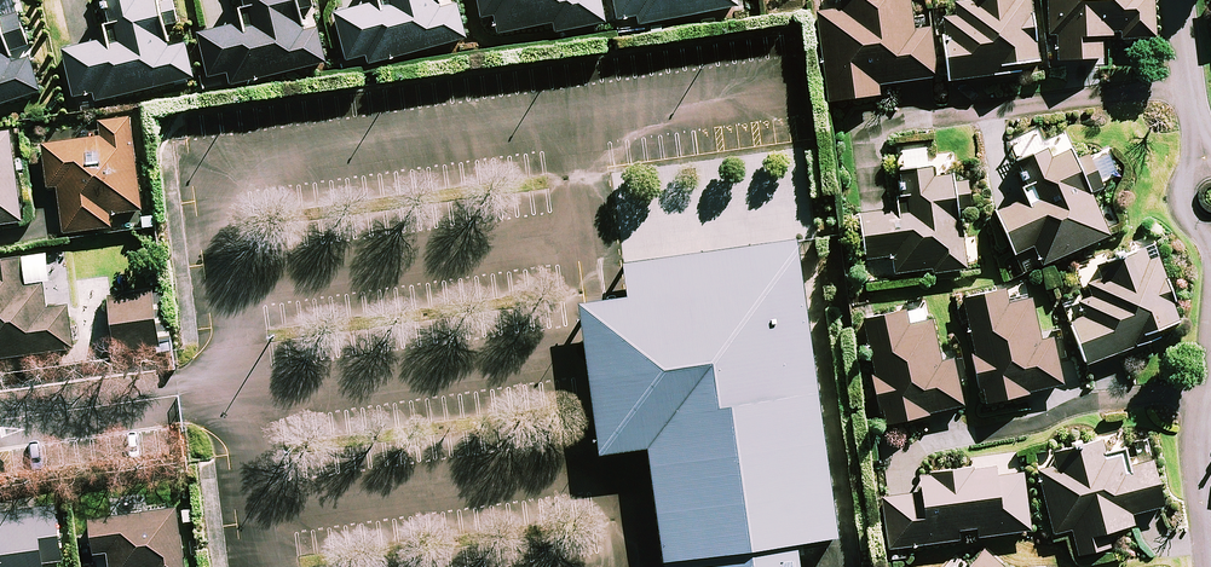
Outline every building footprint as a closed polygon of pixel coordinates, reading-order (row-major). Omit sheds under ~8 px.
[(190,79),(182,47),(167,51),(161,27),(177,23),(172,3),(156,6),(154,0),(101,0),(110,36),(63,47),(74,96),(93,91),(96,101),(190,79)] [(326,62),(318,31),(303,34),(297,11),(313,7),(311,0),(241,0),(246,20),(199,31),(210,80),(229,75),(232,85),(326,62)] [(464,38),(455,7),(440,11),(437,0),(378,0),(336,11),(349,59),(368,54),(370,64),(464,38)] [(604,22),(600,0),(479,0),(483,18),(496,15),(499,32),(554,21),(556,31),(604,22)] [(619,20),(638,16),(640,25),(738,6),(736,0),(615,0),(619,20)] [(832,101),(879,95),(878,83),(937,76),(931,28),(911,31),(907,0),(844,0),(846,11),(821,14),(832,101)] [(951,79),(1017,71),(1016,64),(1036,62),(1028,0),(972,0),(953,3),(955,18),(943,19),(951,79)] [(1050,37),(1059,36),(1060,60),(1102,59),(1102,38),(1156,36),(1155,0),(1049,0),(1050,37)] [(39,95),(29,63),(14,68),(8,51),(26,46),(16,14),(0,19),(0,107),(39,95)] [(142,211),(130,118),(99,122),(101,137),(43,144),(49,188),(58,186),(64,234),(112,228),(111,215),(142,211)] [(11,133),(0,135),(0,226),(22,223),(11,133)] [(1033,246),(1042,266),(1108,237),(1090,195),(1103,190),(1086,154),(1074,159),(1071,154),(1052,163),(1047,152),(1020,164),(1034,194),(999,210),(1018,253),(1033,246)] [(934,179),(932,169),(931,169),(898,174),(903,210),(865,215),(871,261),(897,257),(899,272),(934,267),(935,273),(966,269),(958,211),(969,209),(965,182),(951,184),(950,176),(934,179)] [(623,300),(642,448),(658,566),(789,566),(786,541),(840,535),(801,238),(618,261),(623,300)] [(1071,321),(1086,363),(1154,339),(1151,332),(1178,322),(1151,249),(1101,267),(1105,280),(1088,286),(1093,299),(1080,303),(1085,316),(1071,321)] [(46,256),(0,262),(0,359),(73,350),(68,307),(47,309),(43,282),(49,281),(46,256)] [(172,344),(164,290),(108,299),(117,353),(172,344)] [(1007,291),(965,300),(977,356),(973,357),(981,391),(984,390),(987,404),(1062,387),(1052,342),(1042,344),(1032,301),(1010,306),(1007,291)] [(907,310),(865,319),(877,376),(874,376),(881,410),(884,409),(887,423),(962,407),(952,361),(942,364),(932,320),(910,325),(907,310)] [(1057,466),(1039,470),(1054,534),(1074,529),(1080,555),(1110,548),(1106,533),(1136,526),(1133,514),(1162,508),(1151,465),(1121,472),(1117,452),(1107,454),(1104,443),(1054,454),(1057,466)] [(882,500),(888,549),(959,540),(958,531),(980,528),(981,537),(1030,531),(1023,476),(996,479),(994,468),(921,477),(923,495),(882,500)] [(55,506),(0,514),(0,566),(43,566),(43,564),(63,561),(55,506)] [(178,509),(89,520),(94,555),(109,553),(111,566),(185,566),(178,509)] [(985,551),(970,566),(1002,566),(985,551)]
